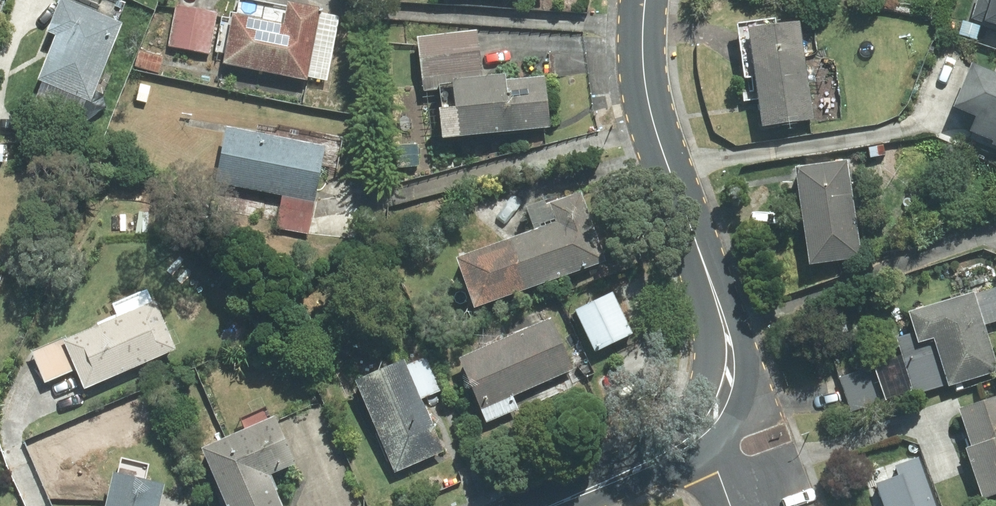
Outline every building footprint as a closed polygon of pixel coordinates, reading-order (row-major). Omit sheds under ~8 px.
[(972,21),(987,25),(987,26),(995,29),(995,0),(978,0),(972,21)] [(126,29),(64,4),(50,37),(59,40),(41,84),(95,105),(126,29)] [(224,66),(309,83),(323,11),(289,5),(285,27),(234,16),(224,66)] [(168,47),(209,55),(217,14),(176,6),(168,47)] [(963,22),(959,36),(976,42),(981,28),(963,22)] [(816,122),(802,26),(751,33),(766,130),(816,122)] [(483,72),(478,33),(419,40),(424,80),(441,78),(446,116),(442,117),(445,144),(552,129),(546,80),(508,85),(506,69),(483,72)] [(136,70),(161,74),(164,58),(139,53),(136,70)] [(955,112),(976,121),(970,133),(993,143),(992,145),(995,147),(995,76),(973,67),(955,112)] [(327,150),(228,132),(218,186),(282,198),(278,223),(312,229),(327,150)] [(864,261),(850,164),(799,171),(814,268),(864,261)] [(475,314),(607,266),(581,196),(550,208),(558,229),(457,266),(475,314)] [(611,295),(575,312),(595,354),(631,336),(611,295)] [(910,316),(917,336),(897,343),(916,399),(950,387),(951,389),(995,374),(995,359),(974,295),(910,316)] [(86,394),(179,354),(157,305),(64,345),(86,394)] [(487,420),(515,408),(511,399),(571,372),(549,322),(458,363),(480,412),(483,411),(487,420)] [(444,454),(406,366),(356,387),(395,476),(444,454)] [(840,377),(852,411),(883,400),(871,366),(840,377)] [(961,413),(974,451),(968,453),(985,504),(995,500),(995,402),(961,413)] [(278,422),(203,454),(225,505),(282,505),(271,480),(297,469),(278,422)] [(117,477),(110,505),(165,505),(169,490),(117,477)] [(898,493),(862,505),(903,505),(898,493)]
